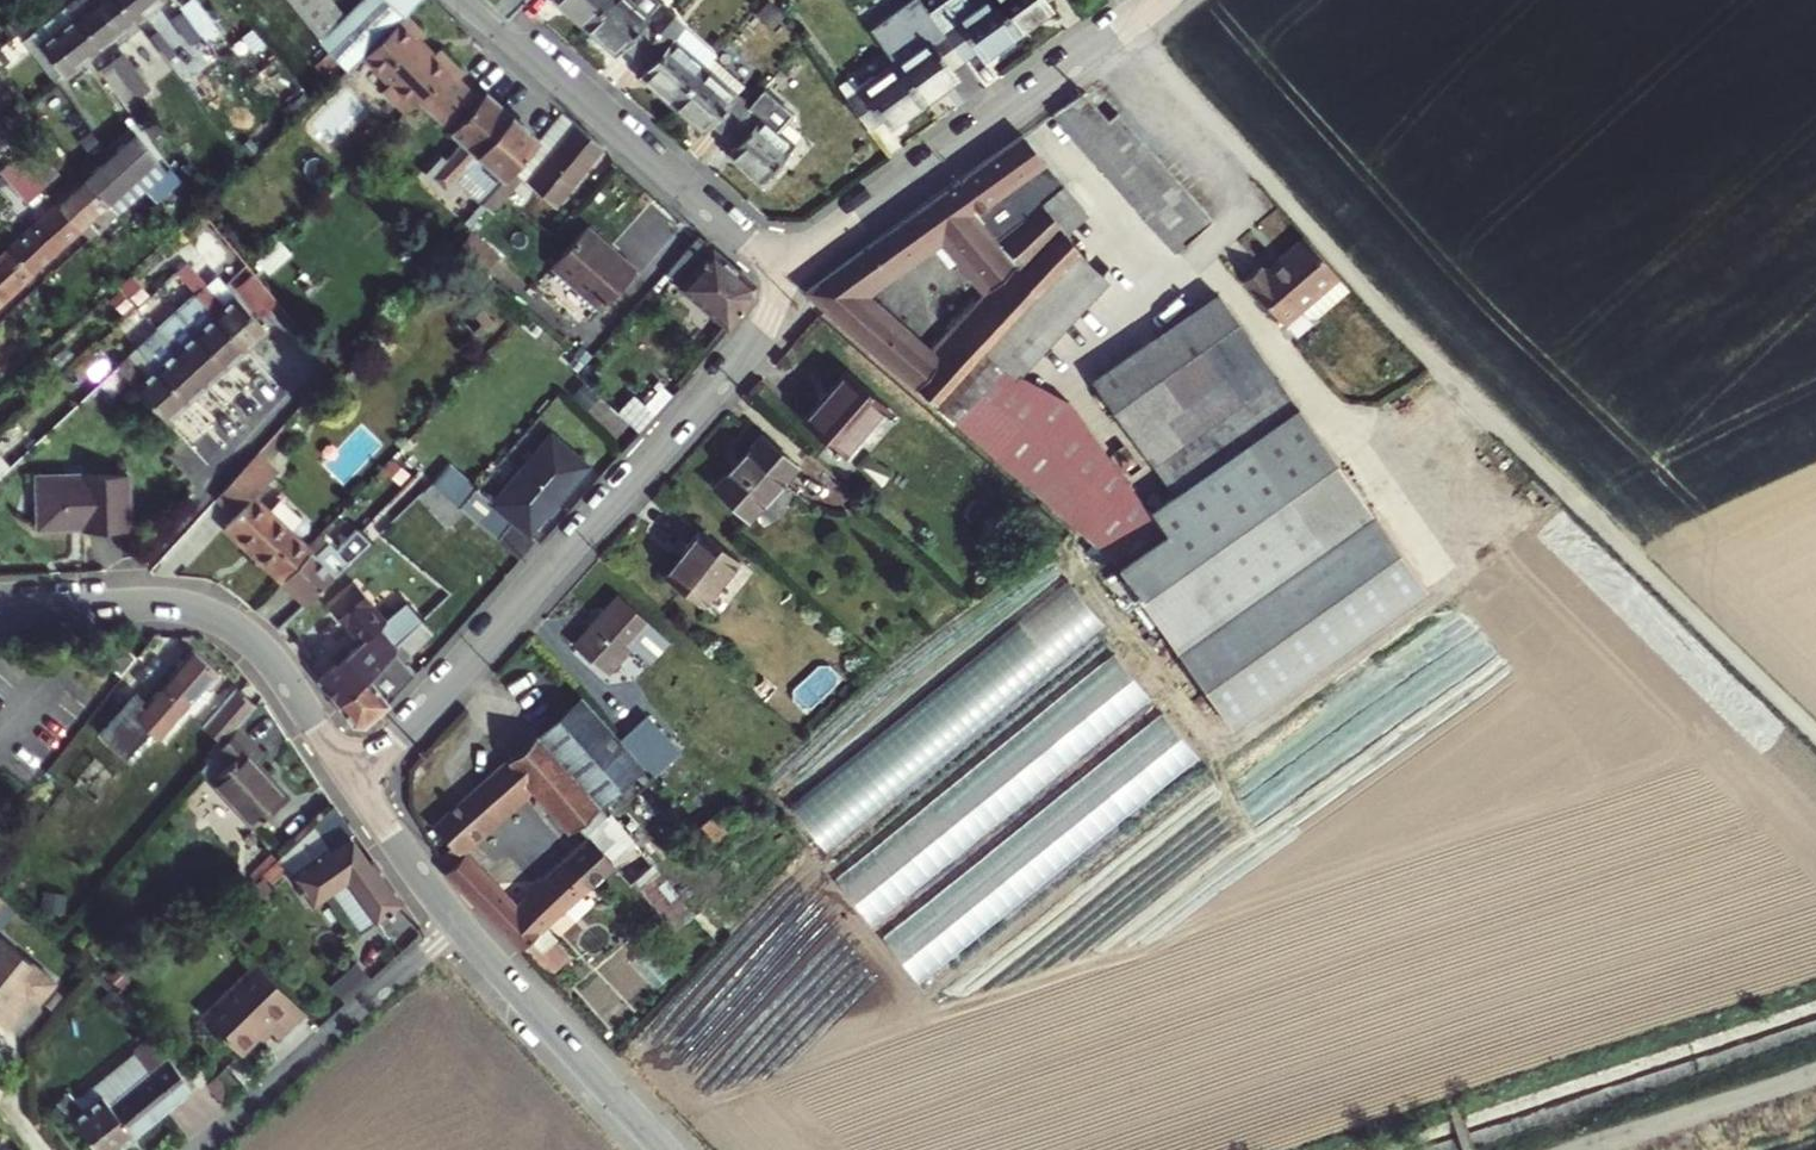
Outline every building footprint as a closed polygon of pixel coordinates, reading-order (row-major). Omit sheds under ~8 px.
[(100,49),(134,21),(117,0),(96,0),(75,17),(100,49)] [(134,21),(161,0),(117,0),(134,21)] [(323,36),(343,16),(329,0),(291,0),(323,36)] [(323,36),(318,41),(347,70),(359,58),(402,16),(418,0),(359,0),(343,16),(323,36)] [(587,27),(610,0),(556,0),(587,27)] [(637,57),(673,18),(653,0),(647,0),(639,10),(627,0),(610,0),(587,27),(619,55),(626,47),(637,57)] [(930,12),(965,60),(978,51),(984,60),(1019,35),(993,0),(986,0),(972,10),(965,0),(946,0),(930,12)] [(1019,35),(1053,11),(1046,1),(1048,0),(993,0),(1019,35)] [(183,3),(178,7),(204,39),(212,48),(221,41),(213,32),(216,30),(199,9),(192,15),(183,3)] [(191,50),(204,39),(178,7),(173,11),(178,17),(170,23),(191,50)] [(915,51),(898,63),(926,102),(959,78),(952,69),(965,60),(930,12),(927,7),(898,28),(915,51)] [(416,101),(418,103),(439,83),(449,93),(459,82),(456,80),(463,73),(437,49),(431,55),(413,39),(419,32),(402,16),(359,58),(389,86),(383,93),(405,113),(416,101)] [(100,49),(75,17),(40,44),(66,76),(100,49)] [(643,76),(674,103),(706,67),(715,56),(717,55),(684,27),(673,18),(637,57),(650,69),(643,76)] [(759,95),(715,56),(706,67),(674,103),(707,132),(714,124),(725,134),(759,95)] [(111,62),(138,97),(151,87),(127,57),(118,64),(114,59),(111,62)] [(138,97),(111,62),(105,66),(110,72),(106,75),(129,104),(138,97)] [(889,129),(926,102),(898,63),(849,99),(870,128),(882,120),(889,129)] [(439,83),(418,103),(449,132),(478,99),(459,82),(449,93),(439,83)] [(793,113),(764,88),(759,95),(725,134),(738,145),(731,153),(764,182),(795,146),(777,130),(793,113)] [(460,222),(468,228),(485,208),(481,205),(494,190),(513,168),(537,140),(484,92),(478,99),(449,132),(459,141),(443,158),(439,154),(422,172),(447,195),(457,184),(477,203),(460,222)] [(1072,135),(1099,112),(1084,96),(1056,115),(1055,116),(1072,135)] [(1111,126),(1099,112),(1072,135),(1085,149),(1094,141),(1111,126)] [(527,181),(576,126),(560,114),(537,140),(513,168),(524,178),(527,181)] [(1111,126),(1094,141),(1106,155),(1131,133),(1119,119),(1111,126)] [(554,205),(604,148),(576,126),(527,181),(554,205)] [(1131,133),(1106,155),(1118,169),(1144,147),(1131,133)] [(1023,374),(1107,282),(1049,206),(1065,193),(1023,138),(806,293),(1083,531),(1137,492),(1071,400),(1023,374)] [(128,139),(113,153),(134,180),(151,163),(128,139)] [(1085,149),(1183,260),(1192,252),(1180,238),(1167,224),(1155,210),(1143,196),(1131,183),(1118,169),(1106,155),(1094,141),(1085,149)] [(1144,147),(1118,169),(1131,183),(1156,161),(1144,147)] [(31,170),(44,185),(56,174),(38,153),(32,159),(37,165),(31,170)] [(130,183),(134,180),(113,153),(88,175),(109,201),(118,212),(138,193),(130,183)] [(31,170),(21,159),(8,171),(30,197),(44,185),(31,170)] [(1156,161),(1131,183),(1143,196),(1169,174),(1156,161)] [(494,190),(505,200),(524,178),(513,168),(494,190)] [(1181,188),(1169,174),(1143,196),(1155,210),(1181,188)] [(100,210),(109,201),(88,175),(59,202),(82,227),(91,237),(109,220),(100,210)] [(1181,188),(1155,210),(1167,224),(1194,202),(1181,188)] [(481,205),(485,208),(492,215),(505,200),(494,190),(481,205)] [(33,272),(82,227),(59,202),(10,247),(33,272)] [(1194,202),(1167,224),(1180,238),(1206,215),(1194,202)] [(1206,215),(1180,238),(1192,252),(1219,229),(1206,215)] [(587,229),(552,267),(602,311),(636,273),(587,229)] [(472,232),(456,250),(484,276),(500,258),(472,232)] [(1352,291),(1305,237),(1285,256),(1288,260),(1270,276),(1262,267),(1246,282),(1286,325),(1304,308),(1311,316),(1325,316),(1352,291)] [(665,276),(726,330),(751,301),(752,286),(698,239),(665,276)] [(33,272),(10,247),(0,256),(0,303),(33,272)] [(257,271),(241,285),(265,311),(280,297),(257,271)] [(245,348),(266,330),(226,285),(216,274),(195,293),(197,295),(245,348)] [(138,275),(114,297),(129,313),(153,291),(138,275)] [(197,295),(178,313),(226,366),(245,348),(197,295)] [(1219,296),(1095,382),(1153,465),(1277,379),(1219,296)] [(178,313),(159,330),(208,383),(226,366),(178,313)] [(208,383),(159,330),(141,347),(189,400),(208,383)] [(141,347),(119,367),(168,419),(189,400),(141,347)] [(851,371),(806,420),(845,456),(890,407),(851,371)] [(1190,518),(1246,598),(1369,511),(1277,379),(1153,465),(1190,518)] [(629,392),(614,409),(636,429),(651,413),(629,392)] [(463,509),(490,533),(508,513),(524,528),(554,495),(560,500),(591,467),(554,434),(495,500),(478,485),(459,506),(463,509)] [(764,436),(716,487),(752,520),(799,468),(764,436)] [(226,524),(285,579),(313,550),(306,544),(252,496),(275,469),(256,452),(218,495),(237,512),(226,524)] [(0,454),(0,476),(11,466),(0,454)] [(86,530),(128,527),(125,471),(37,476),(40,526),(86,524),(86,530)] [(429,480),(416,493),(448,525),(463,509),(459,506),(429,480)] [(1083,531),(1136,577),(1176,533),(1146,504),(1137,492),(1083,531)] [(531,533),(560,500),(554,495),(524,528),(531,533)] [(1425,589),(1369,511),(1246,598),(1182,642),(1237,721),(1425,589)] [(1246,598),(1190,518),(1176,533),(1136,577),(1182,642),(1246,598)] [(313,550),(285,579),(307,599),(361,547),(342,530),(331,543),(325,537),(328,534),(321,528),(306,544),(313,550)] [(701,529),(663,571),(700,605),(739,563),(701,529)] [(1077,583),(788,800),(822,845),(1112,629),(1077,583)] [(399,643),(421,622),(405,604),(388,623),(358,585),(329,607),(347,629),(351,626),(364,644),(347,657),(337,665),(318,680),(339,705),(393,653),(399,643)] [(650,663),(670,641),(618,594),(572,645),(605,675),(631,646),(650,663)] [(431,633),(421,622),(399,643),(410,654),(431,633)] [(132,656),(113,642),(98,661),(116,676),(132,656)] [(393,653),(402,662),(410,654),(399,643),(393,653)] [(337,665),(347,657),(341,649),(331,657),(337,665)] [(128,751),(137,759),(214,672),(189,650),(122,727),(112,719),(80,755),(105,777),(128,751)] [(402,662),(393,653),(339,705),(356,724),(367,725),(414,674),(402,662)] [(1121,655),(835,876),(870,921),(1155,700),(1121,655)] [(214,672),(137,759),(143,764),(220,678),(214,672)] [(216,746),(232,728),(250,707),(230,690),(196,728),(216,746)] [(536,737),(599,806),(638,771),(577,701),(536,737)] [(1172,717),(882,932),(916,978),(1206,763),(1172,717)] [(644,720),(618,742),(641,768),(667,746),(644,720)] [(216,746),(192,773),(244,827),(277,794),(250,765),(259,757),(232,728),(216,746)] [(537,963),(560,944),(546,929),(613,865),(609,861),(630,840),(616,824),(595,844),(592,842),(518,912),(461,853),(530,788),(570,832),(599,806),(536,737),(435,827),(452,845),(440,858),(450,869),(446,873),(519,951),(525,950),(537,963)] [(254,874),(263,883),(279,867),(307,906),(324,895),(353,934),(397,903),(367,859),(360,862),(341,835),(345,831),(326,804),(254,874)] [(699,830),(696,827),(676,844),(688,861),(710,845),(699,830)] [(632,881),(652,864),(637,848),(624,860),(633,870),(627,875),(632,881)] [(695,917),(664,878),(652,864),(632,881),(676,932),(695,917)] [(30,1006),(48,984),(0,943),(0,1030),(17,1009),(12,1005),(19,997),(24,1001),(30,1006)] [(537,963),(550,977),(571,956),(560,944),(537,963)] [(296,1014),(247,962),(192,1012),(230,1054),(258,1029),(268,1039),(296,1014)] [(334,979),(343,994),(370,977),(361,963),(334,979)] [(19,997),(12,1005),(17,1009),(24,1001),(19,997)] [(150,1034),(144,1039),(187,1089),(198,1082),(150,1034)] [(157,1114),(187,1089),(144,1039),(128,1051),(134,1058),(146,1073),(132,1084),(157,1114)] [(134,1058),(75,1106),(79,1112),(98,1097),(105,1106),(132,1084),(146,1073),(134,1058)] [(157,1114),(132,1084),(105,1106),(98,1097),(79,1112),(75,1106),(65,1094),(54,1103),(93,1149),(110,1149),(157,1114)]
